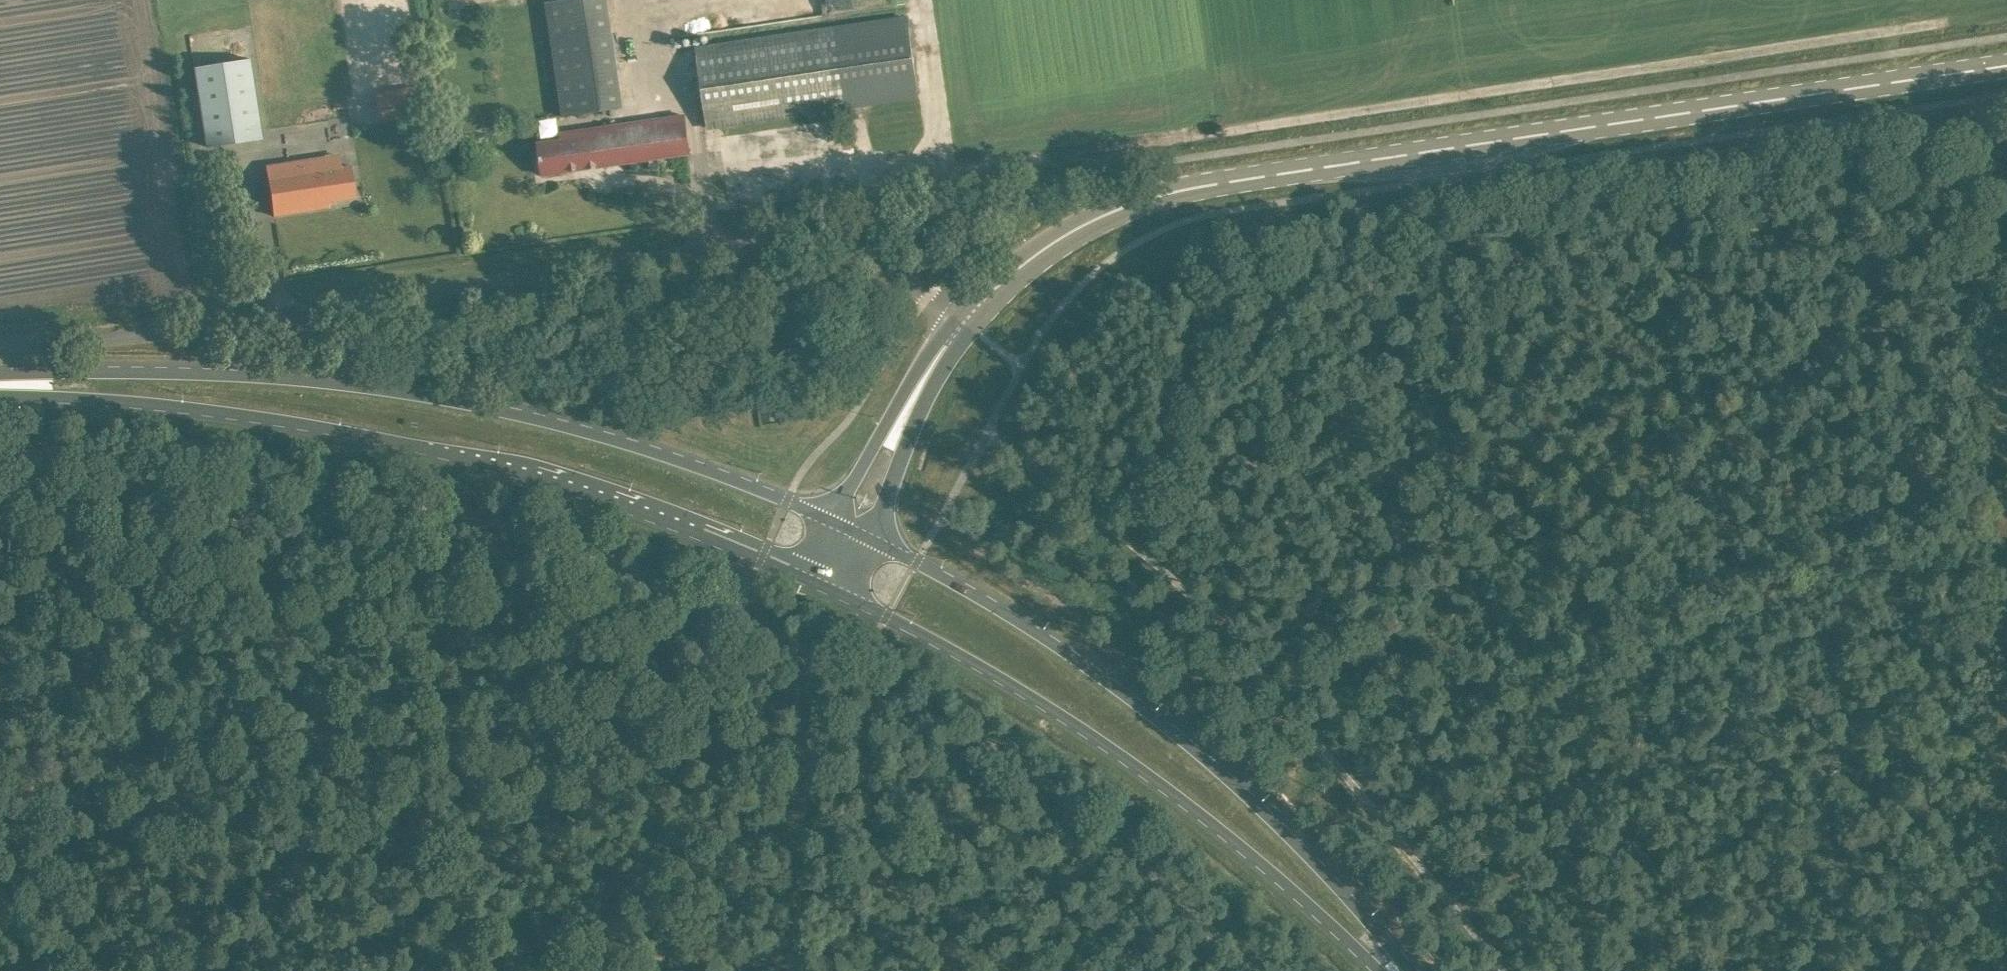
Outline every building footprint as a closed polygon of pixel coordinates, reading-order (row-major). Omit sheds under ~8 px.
[(562,114),(621,106),(606,0),(557,0),(547,1),(562,114)] [(907,14),(696,46),(709,130),(920,97),(907,14)] [(262,137),(261,130),(250,58),(194,66),(206,146),(262,137)] [(376,92),(381,122),(420,116),(415,86),(376,92)] [(684,112),(626,121),(560,132),(561,138),(538,142),(540,155),(543,175),(690,153),(684,112)] [(266,164),(270,195),(273,215),(329,207),(328,201),(324,178),(310,180),(308,170),(306,157),(266,164)] [(328,201),(356,197),(351,163),(308,170),(310,180),(324,178),(328,201)]
